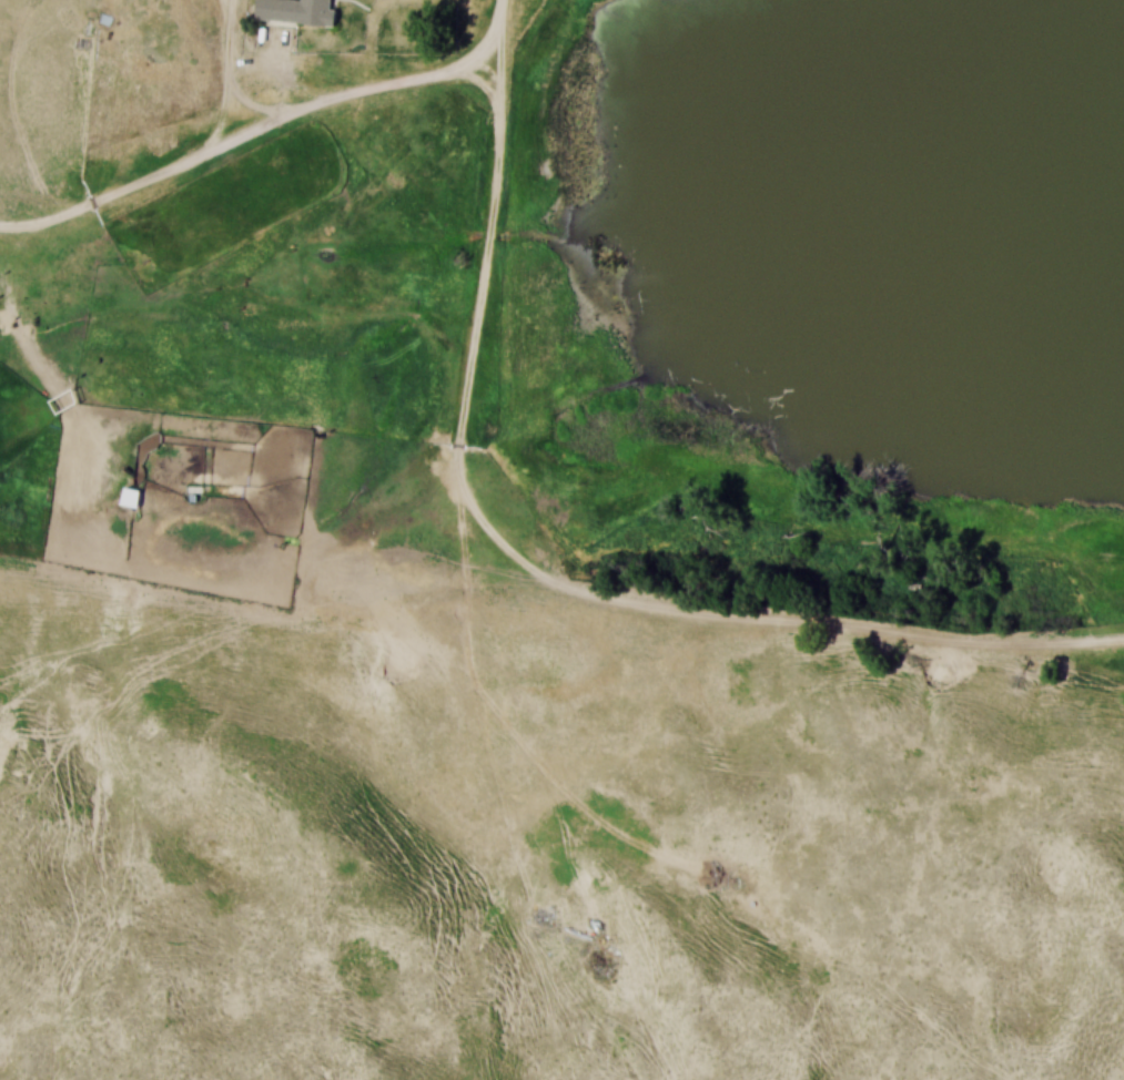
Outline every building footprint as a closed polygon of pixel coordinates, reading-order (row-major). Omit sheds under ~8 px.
[(286,0),(258,0),(256,22),(337,29),(338,10),(331,10),(332,0),(302,0),(302,1),(286,0)] [(141,491),(123,489),(121,506),(139,508),(141,491)]
